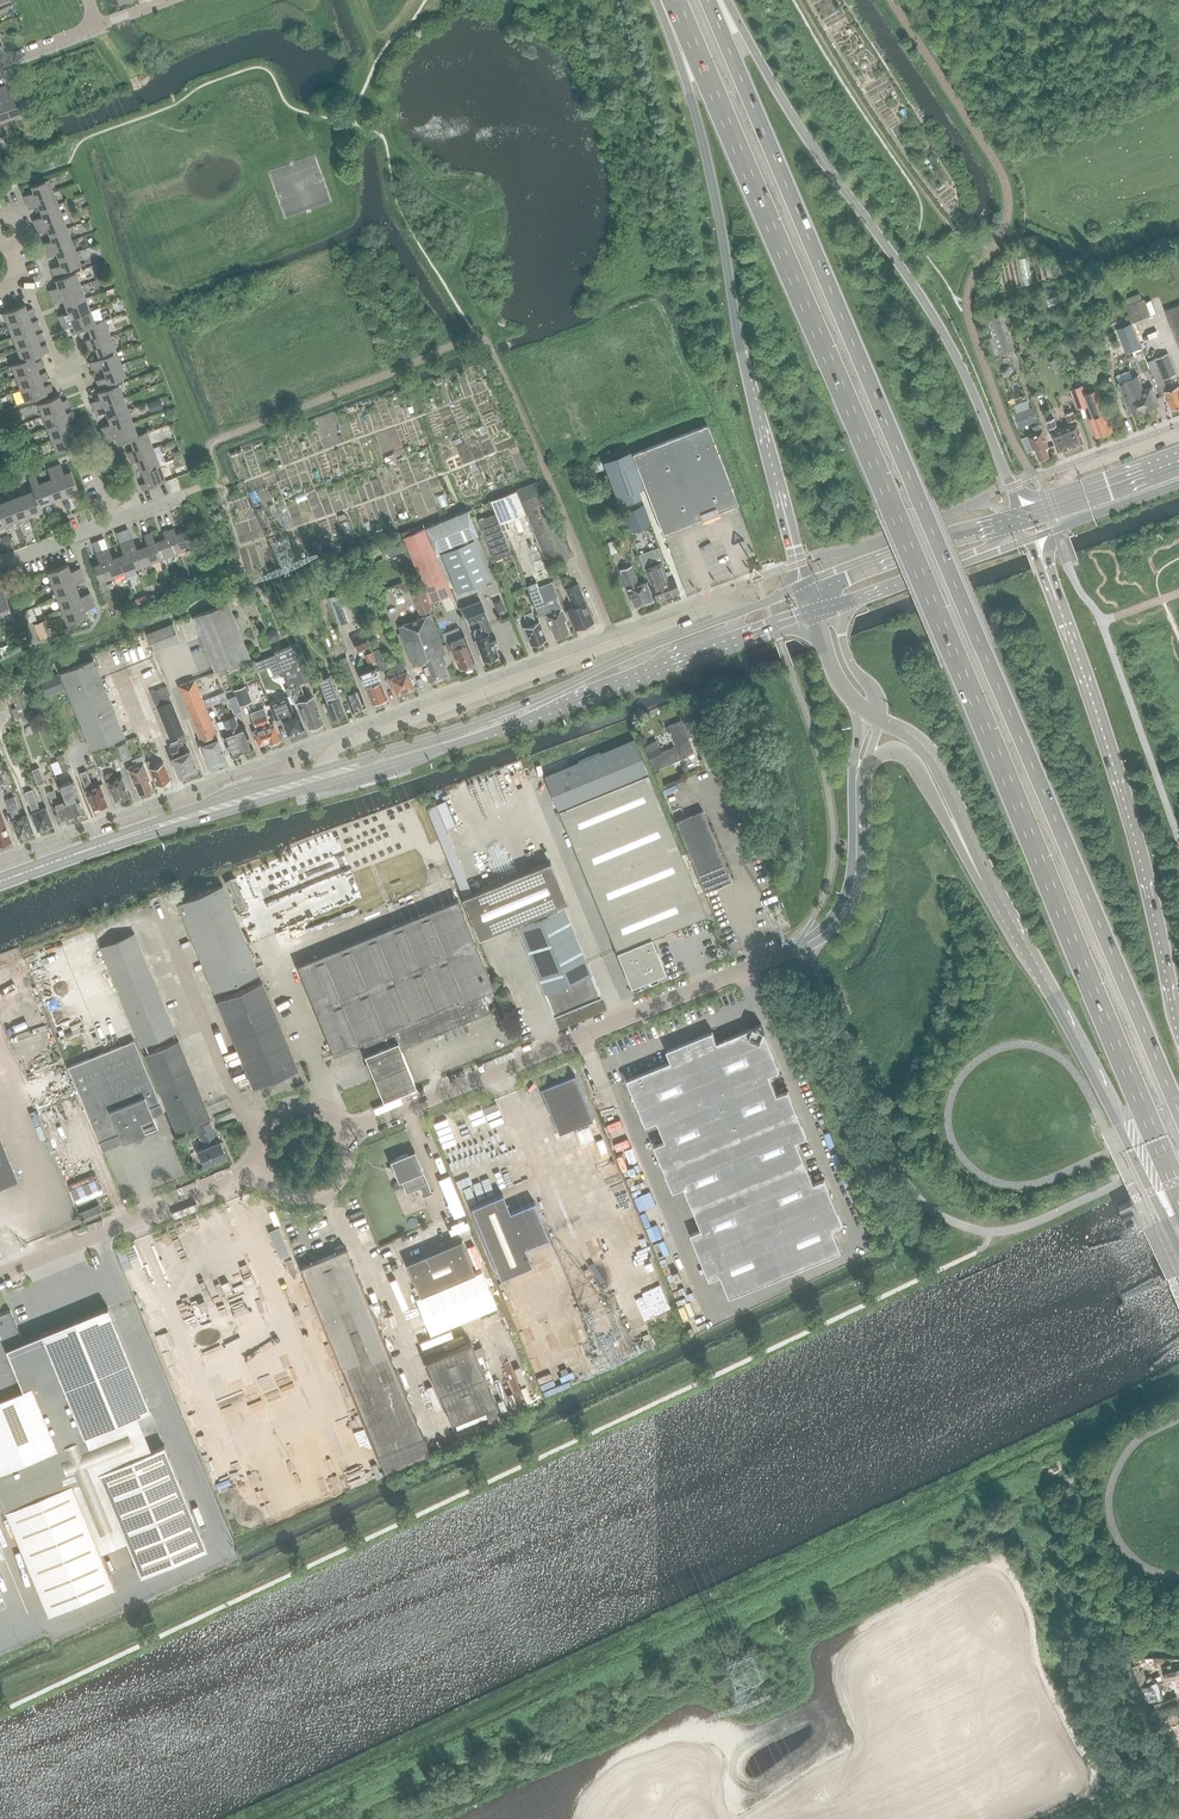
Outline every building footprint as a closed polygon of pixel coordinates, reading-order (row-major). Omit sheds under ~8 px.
[(10,118),(23,113),(16,92),(9,95),(5,85),(0,87),(0,91),(10,118)] [(23,90),(16,92),(19,98),(25,96),(23,90)] [(10,118),(0,91),(0,122),(10,118)] [(23,196),(26,202),(53,192),(48,179),(30,186),(33,192),(23,196)] [(40,211),(58,204),(53,192),(26,202),(28,209),(38,205),(40,211)] [(32,220),(35,226),(62,216),(58,204),(40,211),(42,216),(32,220)] [(47,229),(49,235),(67,228),(62,216),(35,226),(37,233),(47,229)] [(83,223),(86,231),(91,228),(88,221),(83,223)] [(44,250),(71,240),(67,228),(49,235),(51,240),(41,244),(44,250)] [(56,253),(58,259),(76,252),(71,240),(44,250),(46,257),(56,253)] [(53,275),(81,265),(76,252),(58,259),(60,264),(51,268),(53,275)] [(50,296),(81,285),(76,271),(55,279),(57,286),(48,290),(50,296)] [(62,299),(65,305),(85,298),(81,285),(50,296),(53,303),(62,299)] [(1063,292),(1066,300),(1073,297),(1070,290),(1063,292)] [(1131,322),(1149,315),(1143,299),(1141,299),(1139,293),(1125,298),(1127,305),(1125,305),(1131,322)] [(1060,302),(1059,296),(1047,299),(1048,306),(1060,302)] [(58,315),(60,322),(90,310),(85,298),(65,305),(67,312),(58,315)] [(3,312),(7,325),(29,317),(35,315),(32,308),(27,310),(24,304),(3,312)] [(1165,309),(1178,347),(1178,304),(1165,309)] [(100,320),(106,318),(102,307),(97,308),(100,320)] [(95,323),(90,310),(60,322),(62,328),(72,324),(74,332),(87,327),(86,326),(95,323)] [(1014,348),(1002,314),(988,319),(1000,353),(1014,348)] [(39,327),(36,320),(30,322),(29,317),(7,325),(12,337),(33,329),(39,327)] [(87,345),(110,336),(104,319),(95,323),(86,326),(87,327),(91,338),(85,340),(87,345)] [(1140,347),(1131,323),(1116,329),(1126,352),(1140,347)] [(12,337),(17,349),(38,341),(44,339),(41,332),(35,334),(33,329),(12,337)] [(99,359),(116,352),(110,336),(87,345),(89,350),(94,348),(98,358),(99,359)] [(1101,342),(1105,351),(1110,349),(1107,340),(1101,342)] [(32,357),(39,355),(48,351),(45,344),(40,346),(38,341),(17,349),(21,360),(21,361),(32,357)] [(103,371),(121,364),(116,352),(99,359),(98,358),(89,362),(92,369),(101,365),(103,371)] [(1165,383),(1163,379),(1176,374),(1168,354),(1148,361),(1161,396),(1166,394),(1171,409),(1178,406),(1178,386),(1170,389),(1167,382),(1165,383)] [(34,362),(32,357),(21,361),(21,360),(10,364),(15,377),(36,369),(42,367),(39,360),(34,362)] [(1051,361),(1055,372),(1061,370),(1057,359),(1051,361)] [(98,387),(126,377),(121,364),(103,371),(105,376),(96,380),(98,387)] [(38,374),(36,369),(15,377),(20,389),(41,381),(47,379),(44,372),(38,374)] [(1133,414),(1144,410),(1135,385),(1140,383),(1137,375),(1117,382),(1128,411),(1131,410),(1133,414)] [(43,386),(41,381),(20,389),(25,402),(51,391),(49,384),(43,386)] [(1143,390),(1140,383),(1135,385),(1144,410),(1156,406),(1154,402),(1157,401),(1152,386),(1143,390)] [(90,402),(93,408),(123,397),(118,384),(97,391),(100,398),(90,402)] [(1112,430),(1105,412),(1098,393),(1086,397),(1081,385),(1068,390),(1075,410),(1089,404),(1093,417),(1089,418),(1096,436),(1112,430)] [(63,408),(64,408),(69,406),(66,399),(61,401),(59,395),(37,403),(42,416),(63,408)] [(104,411),(107,418),(128,410),(123,397),(93,408),(95,415),(104,411)] [(154,411),(163,407),(159,399),(150,402),(154,411)] [(1015,413),(1020,426),(1037,420),(1032,407),(1015,413)] [(68,420),(73,418),(71,411),(65,413),(64,408),(63,408),(42,416),(46,428),(68,420)] [(133,422),(128,410),(107,418),(109,424),(100,427),(102,434),(133,422)] [(333,412),(317,418),(322,433),(339,426),(333,412)] [(1073,425),(1064,428),(1058,431),(1056,426),(1059,425),(1056,418),(1047,421),(1058,452),(1084,442),(1073,412),(1066,415),(1068,422),(1071,421),(1073,425)] [(46,428),(51,440),(73,432),(78,430),(75,423),(70,425),(68,420),(46,428)] [(117,444),(129,439),(129,438),(137,435),(133,422),(102,434),(105,440),(114,436),(117,444)] [(631,453),(637,470),(662,533),(737,504),(707,424),(631,453)] [(1035,432),(1028,435),(1033,450),(1035,449),(1039,458),(1049,455),(1046,448),(1049,447),(1040,424),(1033,426),(1035,432)] [(147,431),(137,435),(129,438),(129,439),(133,450),(127,452),(129,457),(153,448),(147,431)] [(56,453),(83,442),(80,435),(75,437),(73,432),(51,440),(56,453)] [(159,464),(153,448),(129,457),(131,462),(137,460),(141,471),(159,464)] [(180,450),(172,452),(175,458),(182,456),(180,450)] [(629,450),(602,461),(619,504),(640,496),(636,487),(642,485),(629,450)] [(78,491),(70,470),(63,473),(59,464),(53,466),(65,496),(78,491)] [(165,481),(159,464),(141,471),(145,482),(139,484),(142,490),(165,481)] [(52,501),(65,496),(53,466),(47,468),(51,478),(44,480),(52,501)] [(39,506),(52,501),(44,480),(38,483),(34,473),(27,476),(32,490),(33,490),(39,506)] [(520,502),(532,498),(547,492),(542,480),(516,490),(520,502)] [(41,511),(39,506),(33,490),(32,490),(26,493),(25,488),(19,491),(20,495),(21,495),(29,516),(41,511)] [(525,513),(523,508),(520,502),(516,490),(490,501),(495,514),(499,524),(525,513)] [(17,520),(29,516),(21,495),(20,495),(14,497),(13,493),(7,495),(8,500),(9,499),(17,520)] [(4,525),(17,520),(9,499),(8,500),(2,502),(1,498),(0,498),(0,513),(4,525)] [(534,503),(532,498),(520,502),(523,508),(534,503)] [(537,509),(534,503),(523,508),(525,513),(525,514),(537,509)] [(651,524),(643,503),(622,511),(630,531),(651,524)] [(528,519),(539,515),(537,509),(525,514),(528,519)] [(466,510),(423,528),(433,552),(449,546),(467,539),(476,535),(466,510)] [(499,524),(495,514),(478,521),(494,561),(511,553),(499,524)] [(541,520),(539,515),(528,519),(530,525),(541,520)] [(532,531),(544,526),(541,520),(530,525),(532,531)] [(546,532),(544,526),(532,531),(535,537),(546,532)] [(14,529),(18,541),(22,540),(18,528),(14,529)] [(173,528),(168,530),(177,554),(193,547),(186,529),(175,534),(173,528)] [(404,542),(385,550),(387,556),(407,548),(420,580),(407,586),(419,614),(432,609),(429,602),(450,593),(433,552),(423,528),(402,537),(404,542)] [(160,560),(177,554),(168,530),(162,532),(165,538),(154,542),(153,542),(160,560)] [(148,565),(160,560),(153,542),(154,542),(150,532),(143,535),(147,544),(141,547),(148,565)] [(537,542),(548,538),(546,532),(535,537),(537,542)] [(1,537),(4,546),(10,544),(7,535),(1,537)] [(551,543),(548,538),(537,542),(539,548),(551,543)] [(136,569),(148,565),(141,547),(136,549),(132,539),(126,542),(136,569)] [(450,549),(441,553),(457,593),(490,579),(473,540),(468,542),(467,539),(449,546),(450,549)] [(613,540),(607,542),(611,554),(617,552),(613,540)] [(124,574),(136,569),(126,542),(119,544),(123,554),(117,556),(124,574)] [(542,554),(553,549),(551,543),(539,548),(542,554)] [(112,578),(124,574),(117,556),(112,558),(108,548),(101,551),(112,578)] [(555,555),(553,549),(542,554),(544,559),(555,555)] [(99,583),(112,578),(101,551),(95,553),(99,563),(93,565),(99,583)] [(666,578),(664,572),(660,562),(643,568),(649,585),(651,585),(656,599),(678,591),(672,576),(666,578)] [(47,572),(52,585),(82,573),(79,567),(70,571),(67,564),(47,572)] [(634,607),(652,600),(645,582),(638,585),(630,566),(620,570),(634,607)] [(52,585),(56,598),(77,590),(75,583),(84,580),(82,573),(52,585)] [(318,576),(323,587),(329,584),(325,573),(318,576)] [(317,580),(297,588),(301,600),(322,592),(317,580)] [(167,581),(157,585),(160,592),(169,588),(167,581)] [(566,620),(551,582),(537,588),(535,583),(527,586),(538,616),(545,616),(554,638),(568,632),(563,621),(566,620)] [(2,589),(1,585),(0,585),(0,620),(12,615),(2,589)] [(582,626),(592,622),(585,603),(584,604),(577,585),(565,589),(573,608),(566,610),(573,629),(576,628),(576,629),(582,627),(582,626)] [(56,598),(61,610),(91,599),(89,593),(80,596),(77,590),(56,598)] [(343,590),(326,597),(337,625),(355,618),(343,590)] [(23,596),(27,606),(35,603),(31,593),(23,596)] [(132,598),(125,601),(128,607),(135,605),(132,598)] [(61,610),(66,624),(87,616),(84,609),(94,605),(91,599),(61,610)] [(250,657),(228,602),(193,616),(215,671),(250,657)] [(482,661),(496,655),(492,643),(495,642),(494,639),(493,636),(492,633),(491,634),(478,602),(461,608),(467,624),(477,620),(483,637),(474,640),(482,661)] [(531,612),(526,614),(523,615),(527,626),(524,627),(531,645),(545,640),(538,622),(535,623),(531,612)] [(413,667),(422,664),(429,683),(447,676),(444,666),(447,665),(443,656),(445,655),(430,615),(397,628),(413,667)] [(44,619),(32,624),(38,640),(51,635),(44,619)] [(180,643),(173,623),(146,633),(154,652),(180,643)] [(474,662),(465,637),(464,634),(458,637),(455,628),(442,633),(443,636),(449,650),(452,649),(459,667),(474,662)] [(273,642),(277,640),(279,636),(277,631),(273,629),(268,631),(267,636),(269,640),(273,642)] [(369,647),(364,632),(350,637),(356,652),(369,647)] [(309,728),(322,723),(312,696),(305,699),(299,684),(310,680),(295,643),(274,652),(274,654),(282,672),(295,704),(298,702),(309,728)] [(375,661),(382,658),(380,651),(377,649),(374,650),(372,654),(375,661)] [(273,675),(282,672),(274,654),(253,662),(256,672),(270,666),(273,675)] [(365,707),(352,675),(345,657),(337,660),(350,693),(345,695),(352,712),(365,707)] [(383,658),(382,658),(375,661),(379,671),(387,668),(383,658)] [(90,750),(123,737),(92,659),(59,673),(90,750)] [(413,688),(406,672),(403,665),(398,662),(389,666),(386,671),(395,695),(413,688)] [(387,699),(376,670),(375,667),(358,673),(363,686),(369,683),(370,685),(366,686),(372,704),(387,699)] [(228,680),(223,669),(217,671),(222,682),(228,680)] [(43,697),(64,689),(57,673),(37,682),(43,697)] [(330,720),(343,715),(328,676),(320,679),(328,701),(322,704),(325,711),(327,711),(330,720)] [(212,766),(227,760),(195,680),(180,686),(203,744),(200,746),(204,754),(207,753),(212,766)] [(32,681),(21,685),(25,695),(36,691),(32,681)] [(31,718),(18,683),(12,685),(13,689),(7,691),(6,695),(15,719),(21,717),(22,721),(31,718)] [(168,738),(175,735),(183,732),(168,695),(170,694),(166,686),(150,692),(168,738)] [(251,702),(245,686),(233,691),(235,695),(228,698),(233,713),(241,710),(239,706),(251,702)] [(209,705),(229,697),(227,690),(207,698),(209,705)] [(286,697),(278,700),(277,696),(268,699),(270,704),(269,704),(276,721),(281,719),(288,736),(304,730),(296,710),(292,712),(286,697)] [(222,703),(214,706),(218,718),(226,715),(222,703)] [(270,744),(279,741),(273,724),(264,727),(263,725),(270,723),(266,714),(263,706),(250,711),(253,719),(257,728),(260,726),(261,728),(254,731),(260,746),(269,742),(270,744)] [(233,716),(228,718),(242,753),(253,748),(246,729),(240,731),(233,716)] [(231,757),(242,753),(228,718),(223,720),(229,735),(224,738),(231,757)] [(146,743),(155,740),(149,721),(140,724),(146,743)] [(644,746),(648,757),(653,769),(694,753),(680,721),(667,726),(675,746),(662,751),(657,740),(644,746)] [(186,741),(183,732),(175,735),(178,742),(168,746),(173,757),(171,758),(178,776),(196,769),(194,766),(195,765),(194,762),(193,762),(188,751),(184,752),(181,743),(186,741)] [(651,938),(661,934),(706,915),(633,738),(543,775),(559,812),(631,986),(665,972),(651,938)] [(710,766),(726,762),(720,739),(704,743),(710,766)] [(126,742),(114,746),(120,761),(131,756),(126,742)] [(62,753),(55,756),(62,771),(69,769),(62,753)] [(99,754),(93,756),(96,766),(102,764),(99,754)] [(116,770),(122,768),(118,758),(109,761),(111,766),(114,765),(116,770)] [(168,781),(169,780),(162,763),(153,767),(150,760),(146,761),(149,769),(150,768),(156,785),(162,783),(163,784),(164,783),(168,781)] [(139,793),(150,789),(147,781),(149,780),(145,770),(148,769),(145,763),(143,764),(142,763),(127,769),(134,786),(135,785),(139,793)] [(38,767),(31,769),(37,785),(44,782),(38,767)] [(93,809),(106,804),(99,784),(92,787),(86,770),(79,773),(93,809)] [(114,801),(128,796),(121,776),(114,779),(111,772),(105,775),(114,801)] [(59,786),(64,800),(71,819),(84,814),(72,781),(59,786)] [(37,831),(52,825),(46,808),(39,811),(31,790),(24,793),(32,814),(31,814),(37,831)] [(58,824),(71,819),(64,800),(55,803),(54,798),(56,798),(53,791),(47,793),(58,824)] [(9,811),(18,808),(13,796),(5,799),(9,811)] [(455,824),(445,800),(426,808),(436,832),(455,824)] [(19,838),(32,833),(26,815),(20,818),(17,809),(10,812),(13,820),(12,821),(19,838)] [(702,810),(675,821),(674,821),(703,892),(731,880),(702,810)] [(10,841),(0,814),(0,845),(10,841)] [(566,902),(560,886),(550,861),(462,898),(478,938),(533,916),(535,920),(518,927),(545,993),(546,993),(555,1015),(599,997),(590,975),(591,974),(563,908),(546,915),(544,911),(566,902)] [(391,884),(408,877),(405,868),(387,875),(391,884)] [(361,884),(349,889),(354,899),(365,894),(361,884)] [(223,885),(177,904),(213,992),(259,973),(223,885)] [(457,899),(392,926),(435,1034),(488,1012),(480,994),(494,988),(470,932),(457,899)] [(401,1048),(435,1034),(392,926),(297,965),(333,1054),(363,1042),(367,1052),(364,1053),(382,1098),(416,1085),(401,1048)] [(134,933),(100,947),(141,1046),(175,1032),(134,933)] [(22,975),(31,970),(25,959),(16,963),(22,975)] [(253,1088),(298,1070),(262,982),(217,1000),(253,1088)] [(509,1008),(510,1007),(516,1005),(510,991),(503,994),(509,1008)] [(92,1001),(103,1036),(114,1033),(111,1023),(110,1023),(107,1016),(101,999),(92,1001)] [(690,1106),(713,1097),(768,1074),(779,1070),(760,1025),(717,1043),(712,1032),(668,1050),(672,1061),(690,1106)] [(67,1067),(102,1150),(157,1127),(153,1116),(163,1112),(134,1040),(67,1067)] [(179,1041),(144,1055),(176,1132),(210,1118),(179,1041)] [(646,1124),(657,1120),(690,1106),(672,1061),(628,1079),(646,1124)] [(847,1072),(845,1067),(839,1069),(841,1075),(847,1072)] [(713,1097),(731,1140),(797,1113),(788,1091),(777,1095),(768,1074),(713,1097)] [(558,1133),(592,1119),(574,1075),(540,1088),(558,1133)] [(664,1168),(731,1140),(713,1097),(690,1106),(657,1120),(666,1141),(655,1145),(664,1168)] [(749,1185),(804,1162),(796,1140),(807,1135),(797,1113),(731,1140),(749,1185)] [(204,1147),(197,1150),(204,1166),(226,1157),(219,1140),(217,1141),(209,1122),(196,1127),(204,1147)] [(16,1180),(0,1139),(0,1187),(16,1180)] [(685,1186),(693,1207),(749,1185),(731,1140),(664,1168),(673,1190),(685,1186)] [(432,1193),(414,1150),(413,1151),(415,1154),(409,1157),(407,1153),(389,1160),(391,1165),(387,1167),(387,1168),(392,1166),(398,1181),(401,1180),(406,1194),(419,1188),(422,1196),(422,1197),(432,1193)] [(749,1185),(767,1229),(834,1202),(825,1179),(813,1184),(804,1162),(749,1185)] [(99,1174),(72,1181),(77,1200),(104,1193),(99,1174)] [(691,1233),(701,1256),(767,1229),(749,1185),(693,1207),(702,1229),(691,1233)] [(548,1238),(534,1201),(509,1211),(502,1194),(471,1207),(500,1278),(532,1265),(524,1247),(548,1238)] [(767,1229),(786,1273),(841,1251),(832,1229),(843,1224),(834,1202),(767,1229)] [(99,1204),(79,1212),(82,1219),(102,1211),(99,1204)] [(1133,1223),(1126,1227),(1131,1238),(1139,1234),(1133,1223)] [(268,1232),(280,1259),(290,1254),(279,1227),(268,1232)] [(730,1296),(786,1273),(767,1229),(701,1256),(710,1279),(721,1274),(730,1296)] [(461,1239),(406,1263),(420,1295),(475,1272),(461,1239)] [(300,1267),(377,1453),(422,1434),(346,1248),(300,1267)] [(285,1261),(290,1274),(297,1271),(291,1258),(285,1261)] [(1162,1281),(1166,1290),(1178,1284),(1178,1273),(1162,1281)] [(44,1394),(36,1398),(57,1448),(12,1466),(4,1469),(19,1504),(5,1510),(47,1613),(114,1586),(100,1553),(126,1542),(140,1575),(206,1548),(164,1445),(152,1450),(138,1414),(149,1410),(107,1306),(40,1333),(62,1385),(44,1392),(44,1394)] [(4,1469),(12,1466),(57,1448),(36,1398),(44,1394),(44,1392),(10,1310),(0,1314),(0,1471),(4,1469)] [(425,1344),(434,1341),(425,1315),(416,1318),(425,1344)] [(494,1406),(496,1406),(470,1341),(425,1360),(438,1393),(451,1424),(485,1410),(488,1419),(497,1416),(494,1406)] [(262,1349),(260,1344),(234,1355),(236,1360),(262,1349)] [(473,1349),(477,1357),(484,1354),(481,1346),(473,1349)]
